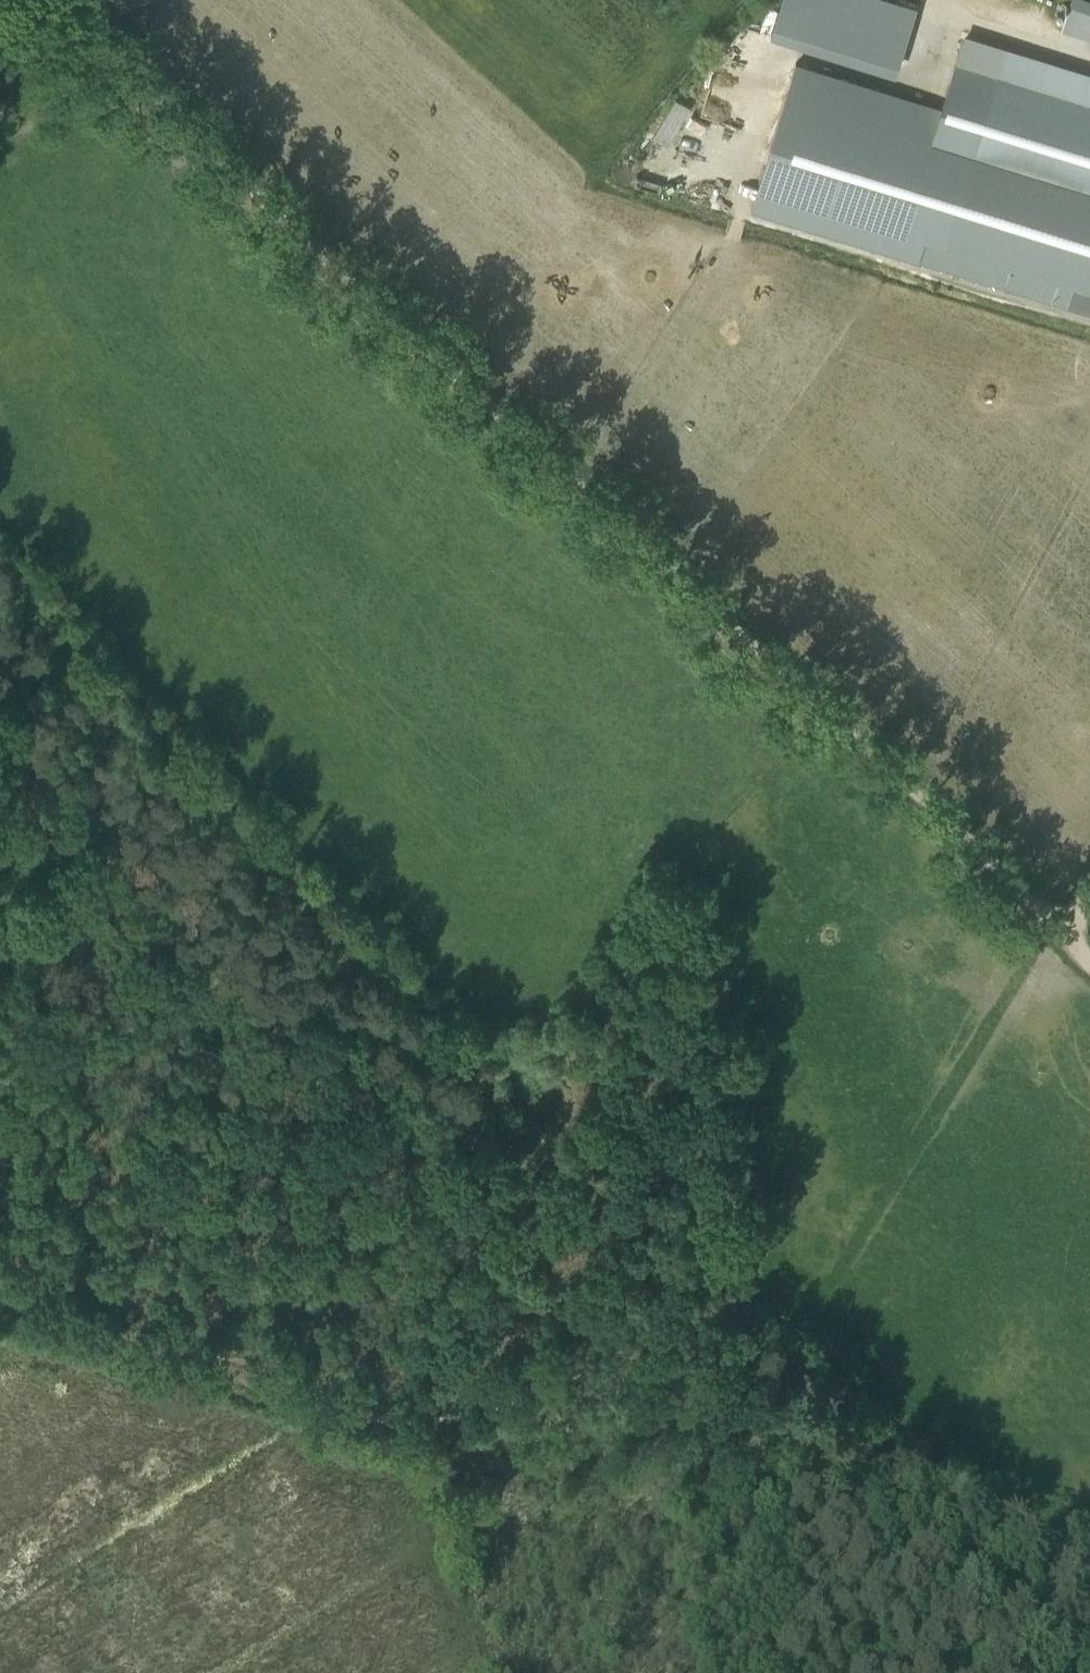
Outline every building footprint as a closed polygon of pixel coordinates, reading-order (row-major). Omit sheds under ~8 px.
[(1061,29),(1089,37),(1089,0),(1069,0),(1061,29)] [(888,48),(895,12),(865,6),(857,42),(888,48)] [(752,208),(939,266),(939,267),(1067,306),(1067,304),(1089,311),(1089,98),(999,70),(958,57),(943,106),(797,62),(752,208)] [(646,157),(641,174),(683,187),(688,170),(646,157)]
